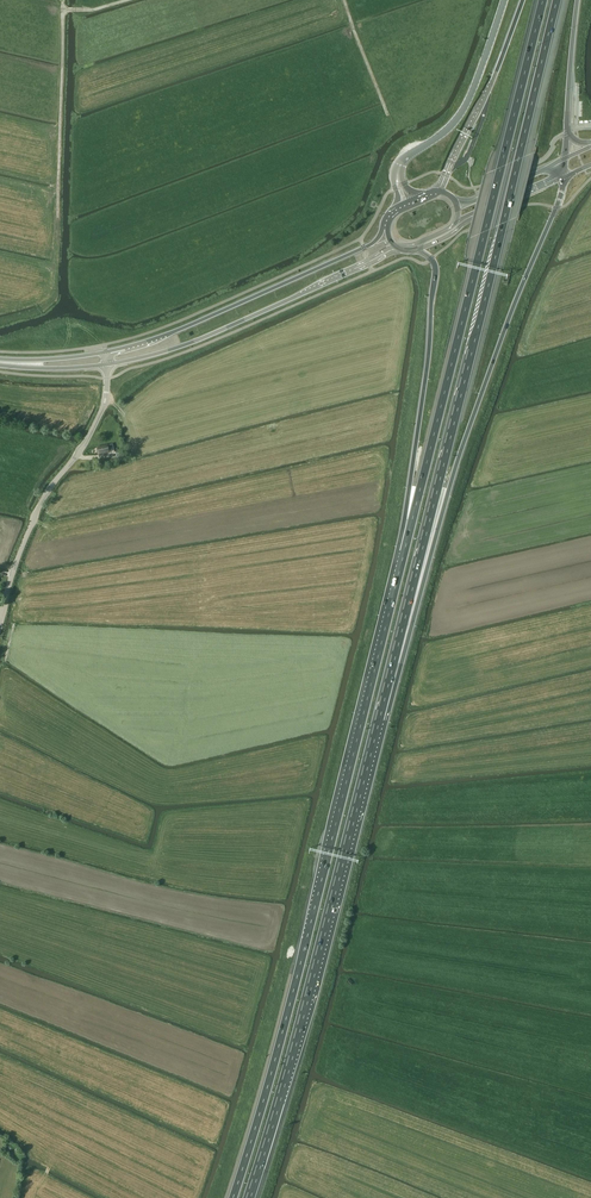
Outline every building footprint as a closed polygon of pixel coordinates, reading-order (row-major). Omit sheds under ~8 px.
[(108,445),(97,447),(99,455),(109,452),(108,445)]
